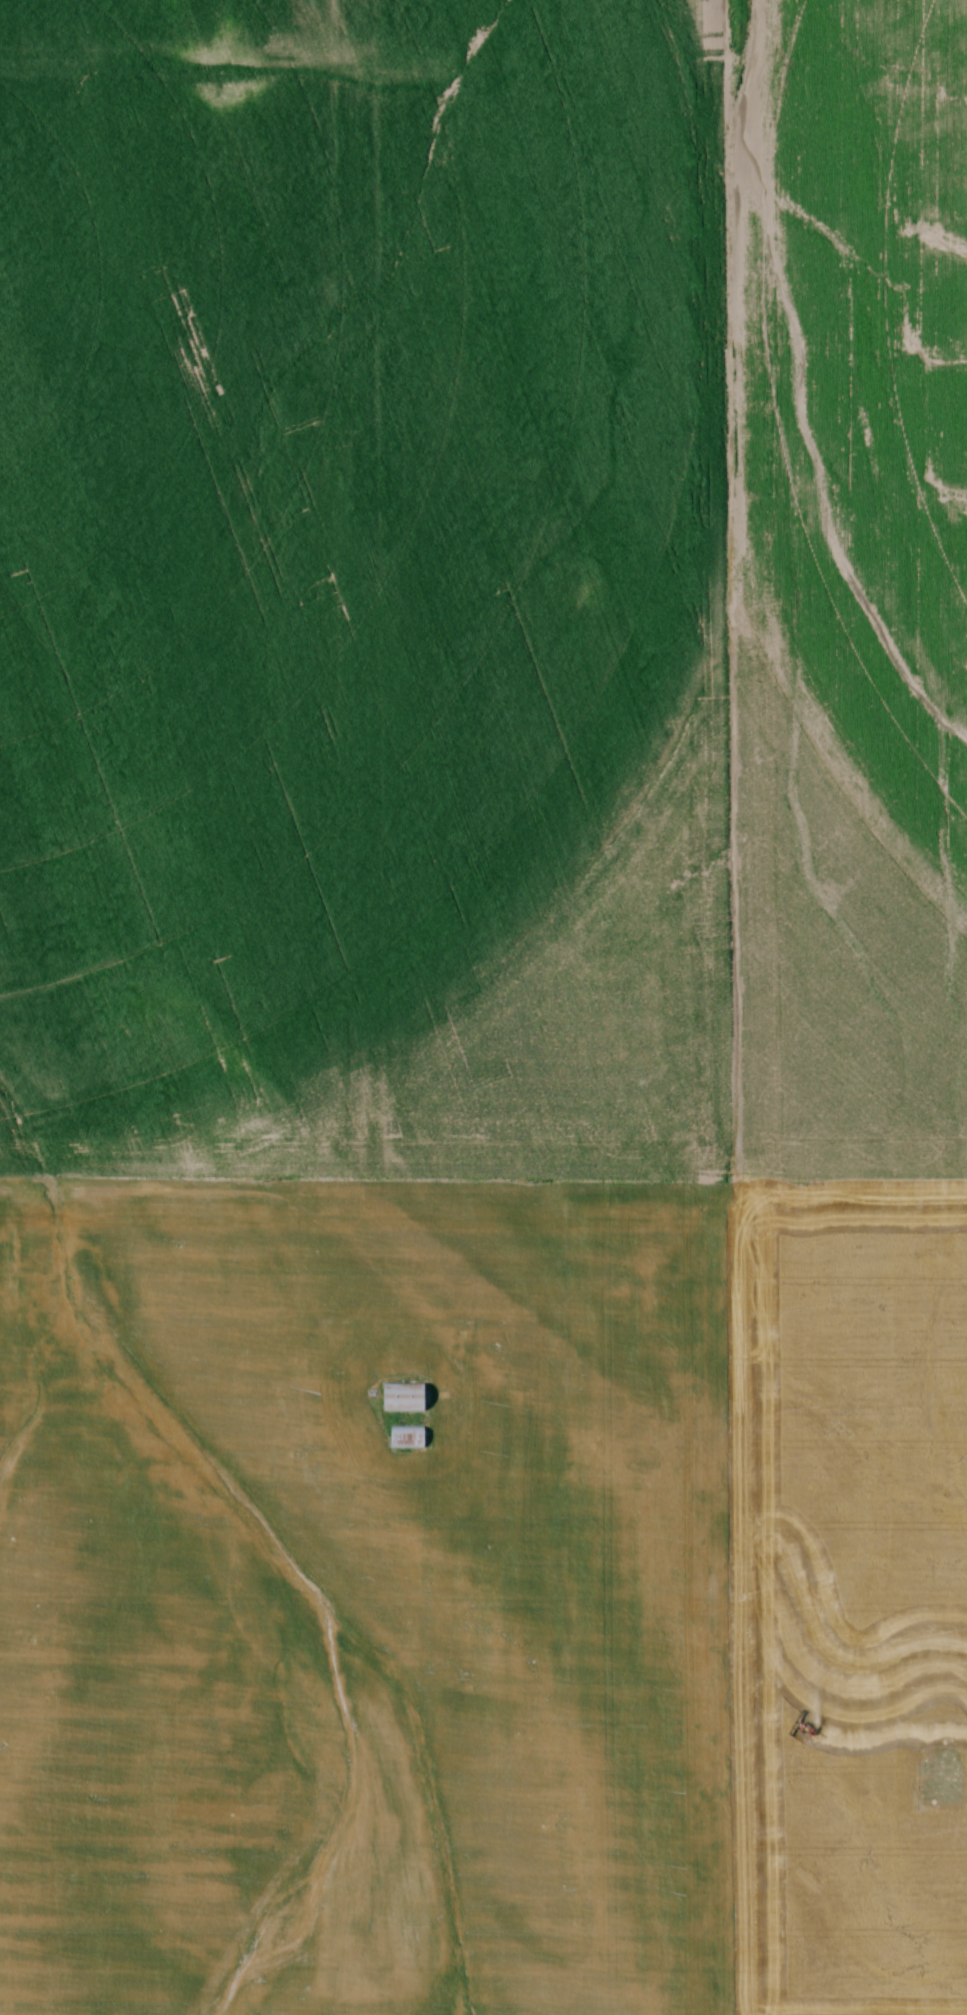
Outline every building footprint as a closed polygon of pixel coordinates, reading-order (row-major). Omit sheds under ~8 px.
[(425,1412),(425,1385),(378,1385),(378,1412),(425,1412)] [(422,1448),(422,1427),(389,1427),(389,1448),(422,1448)]
